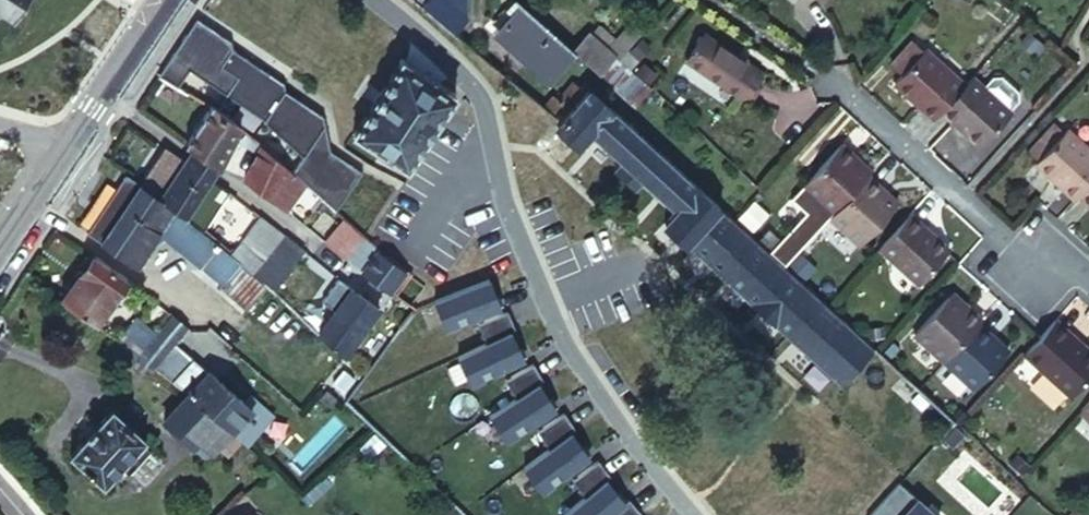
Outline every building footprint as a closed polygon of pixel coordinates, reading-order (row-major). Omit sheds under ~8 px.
[(1,21),(3,18),(0,15),(3,11),(12,17),(11,18),(14,20),(16,19),(18,20),(18,18),(21,19),(22,16),(21,13),(26,5),(28,7),(30,3),(28,1),(29,0),(0,0),(0,21),(1,21)] [(426,8),(455,33),(467,20),(443,0),(433,0),(426,8)] [(519,0),(511,0),(503,9),(506,11),(498,21),(501,24),(497,28),(551,75),(574,50),(519,0)] [(651,16),(647,13),(642,17),(647,22),(651,16)] [(266,123),(265,125),(303,156),(327,125),(325,115),(288,90),(286,82),(235,48),(234,40),(200,17),(174,54),(193,67),(191,69),(266,123)] [(493,25),(489,21),(468,43),(474,48),(493,25)] [(574,50),(600,73),(613,57),(587,34),(574,50)] [(766,67),(706,34),(681,71),(742,102),(766,67)] [(988,64),(971,49),(956,66),(973,80),(988,64)] [(892,86),(932,124),(939,116),(964,90),(924,53),(892,86)] [(402,59),(355,134),(409,168),(457,93),(402,59)] [(997,72),(988,64),(973,80),(982,89),(997,72)] [(573,79),(547,108),(558,117),(584,89),(573,79)] [(584,89),(558,117),(553,122),(575,143),(590,128),(673,206),(661,219),(687,244),(689,242),(841,384),(873,350),(826,306),(785,267),(763,247),(738,223),(590,83),(584,89)] [(1009,119),(971,83),(964,90),(939,116),(978,152),(1009,119)] [(192,147),(220,167),(247,129),(216,107),(215,109),(188,145),(192,147)] [(303,156),(293,171),(308,184),(330,203),(336,209),(364,171),(332,149),(327,125),(303,156)] [(1075,203),(1078,199),(1088,187),(1088,155),(1064,132),(1060,137),(1051,129),(1027,154),(1037,164),(1034,166),(1075,203)] [(268,149),(255,137),(249,143),(263,155),(268,149)] [(139,184),(157,196),(184,159),(166,147),(139,184)] [(220,167),(192,147),(184,159),(211,179),(220,167)] [(245,178),(257,188),(280,159),(273,152),(268,149),(263,155),(245,178)] [(845,166),(848,162),(837,151),(801,188),(831,217),(862,183),(845,166)] [(184,159),(157,196),(179,211),(185,215),(211,179),(184,159)] [(257,188),(272,199),(293,171),(280,159),(257,188)] [(862,183),(866,179),(848,162),(845,166),(862,183)] [(293,171),(272,199),(283,207),(289,206),(308,184),(293,171)] [(230,193),(211,179),(185,215),(204,228),(230,193)] [(831,217),(829,220),(857,248),(892,211),(875,194),(879,191),(866,179),(862,183),(831,217)] [(157,196),(139,184),(107,228),(119,236),(111,247),(139,266),(163,233),(179,211),(157,196)] [(1078,199),(1088,209),(1088,187),(1078,199)] [(875,194),(892,211),(896,207),(879,191),(875,194)] [(204,228),(185,215),(179,211),(163,233),(221,282),(240,260),(232,253),(204,228)] [(345,217),(327,241),(341,252),(351,259),(368,237),(362,232),(359,229),(345,217)] [(287,237),(263,218),(232,253),(240,260),(244,264),(256,273),(274,253),(287,237)] [(947,257),(908,219),(876,253),(915,290),(947,257)] [(107,228),(99,239),(111,247),(119,236),(107,228)] [(301,248),(287,237),(274,253),(295,270),(309,254),(301,248)] [(369,238),(352,260),(392,291),(393,289),(398,292),(412,271),(380,247),(369,238)] [(295,270),(274,253),(256,273),(269,285),(276,292),(295,270)] [(61,298),(95,323),(131,280),(97,254),(95,258),(88,257),(82,265),(84,270),(61,298)] [(256,273),(244,264),(222,289),(242,307),(251,298),(255,301),(269,285),(256,273)] [(497,293),(489,276),(436,300),(448,327),(501,304),(497,293)] [(257,318),(273,299),(278,294),(276,292),(269,285),(255,301),(251,298),(242,307),(257,318)] [(380,308),(352,287),(318,330),(345,355),(362,333),(380,308)] [(500,292),(497,293),(501,304),(505,302),(500,292)] [(278,294),(273,299),(279,304),(284,300),(278,294)] [(962,319),(967,314),(948,297),(943,302),(962,319)] [(976,329),(979,326),(967,314),(962,319),(943,302),(911,338),(942,367),(976,329)] [(179,318),(167,308),(139,340),(130,351),(142,360),(179,318)] [(507,310),(478,324),(487,342),(511,330),(516,327),(507,310)] [(191,330),(179,318),(142,360),(154,370),(176,346),(191,330)] [(1038,341),(1022,359),(1069,401),(1088,378),(1088,359),(1052,326),(1038,341)] [(1006,357),(976,329),(942,367),(971,394),(1006,357)] [(127,330),(117,341),(130,351),(139,340),(127,330)] [(487,342),(458,356),(471,382),(524,357),(519,346),(511,330),(487,342)] [(522,345),(519,346),(524,357),(527,355),(522,345)] [(154,370),(173,386),(187,398),(217,424),(229,434),(250,412),(244,407),(195,362),(176,346),(154,370)] [(534,362),(507,379),(518,396),(540,381),(545,378),(534,362)] [(550,396),(540,381),(518,396),(491,413),(507,438),(556,406),(550,396)] [(553,394),(550,396),(556,406),(560,404),(553,394)] [(217,424),(187,398),(163,424),(204,460),(215,449),(204,438),(217,424)] [(250,400),(244,407),(250,412),(229,434),(239,444),(245,447),(272,418),(250,400)] [(1076,414),(1088,425),(1088,400),(1076,414)] [(114,406),(70,453),(103,484),(132,452),(140,460),(153,446),(145,439),(147,436),(114,406)] [(564,411),(539,430),(550,446),(572,430),(576,427),(564,411)] [(217,424),(204,438),(215,449),(229,434),(217,424)] [(572,430),(550,446),(524,465),(542,489),(589,454),(582,445),(572,430)] [(239,444),(229,434),(215,449),(226,458),(239,444)] [(586,442),(582,445),(589,454),(592,452),(586,442)] [(598,459),(573,479),(585,494),(606,477),(610,473),(598,459)] [(606,477),(585,494),(561,514),(637,514),(642,511),(629,496),(628,497),(625,500),(606,477)] [(868,514),(928,514),(896,485),(868,514)] [(621,489),(618,491),(625,500),(628,497),(621,489)]
